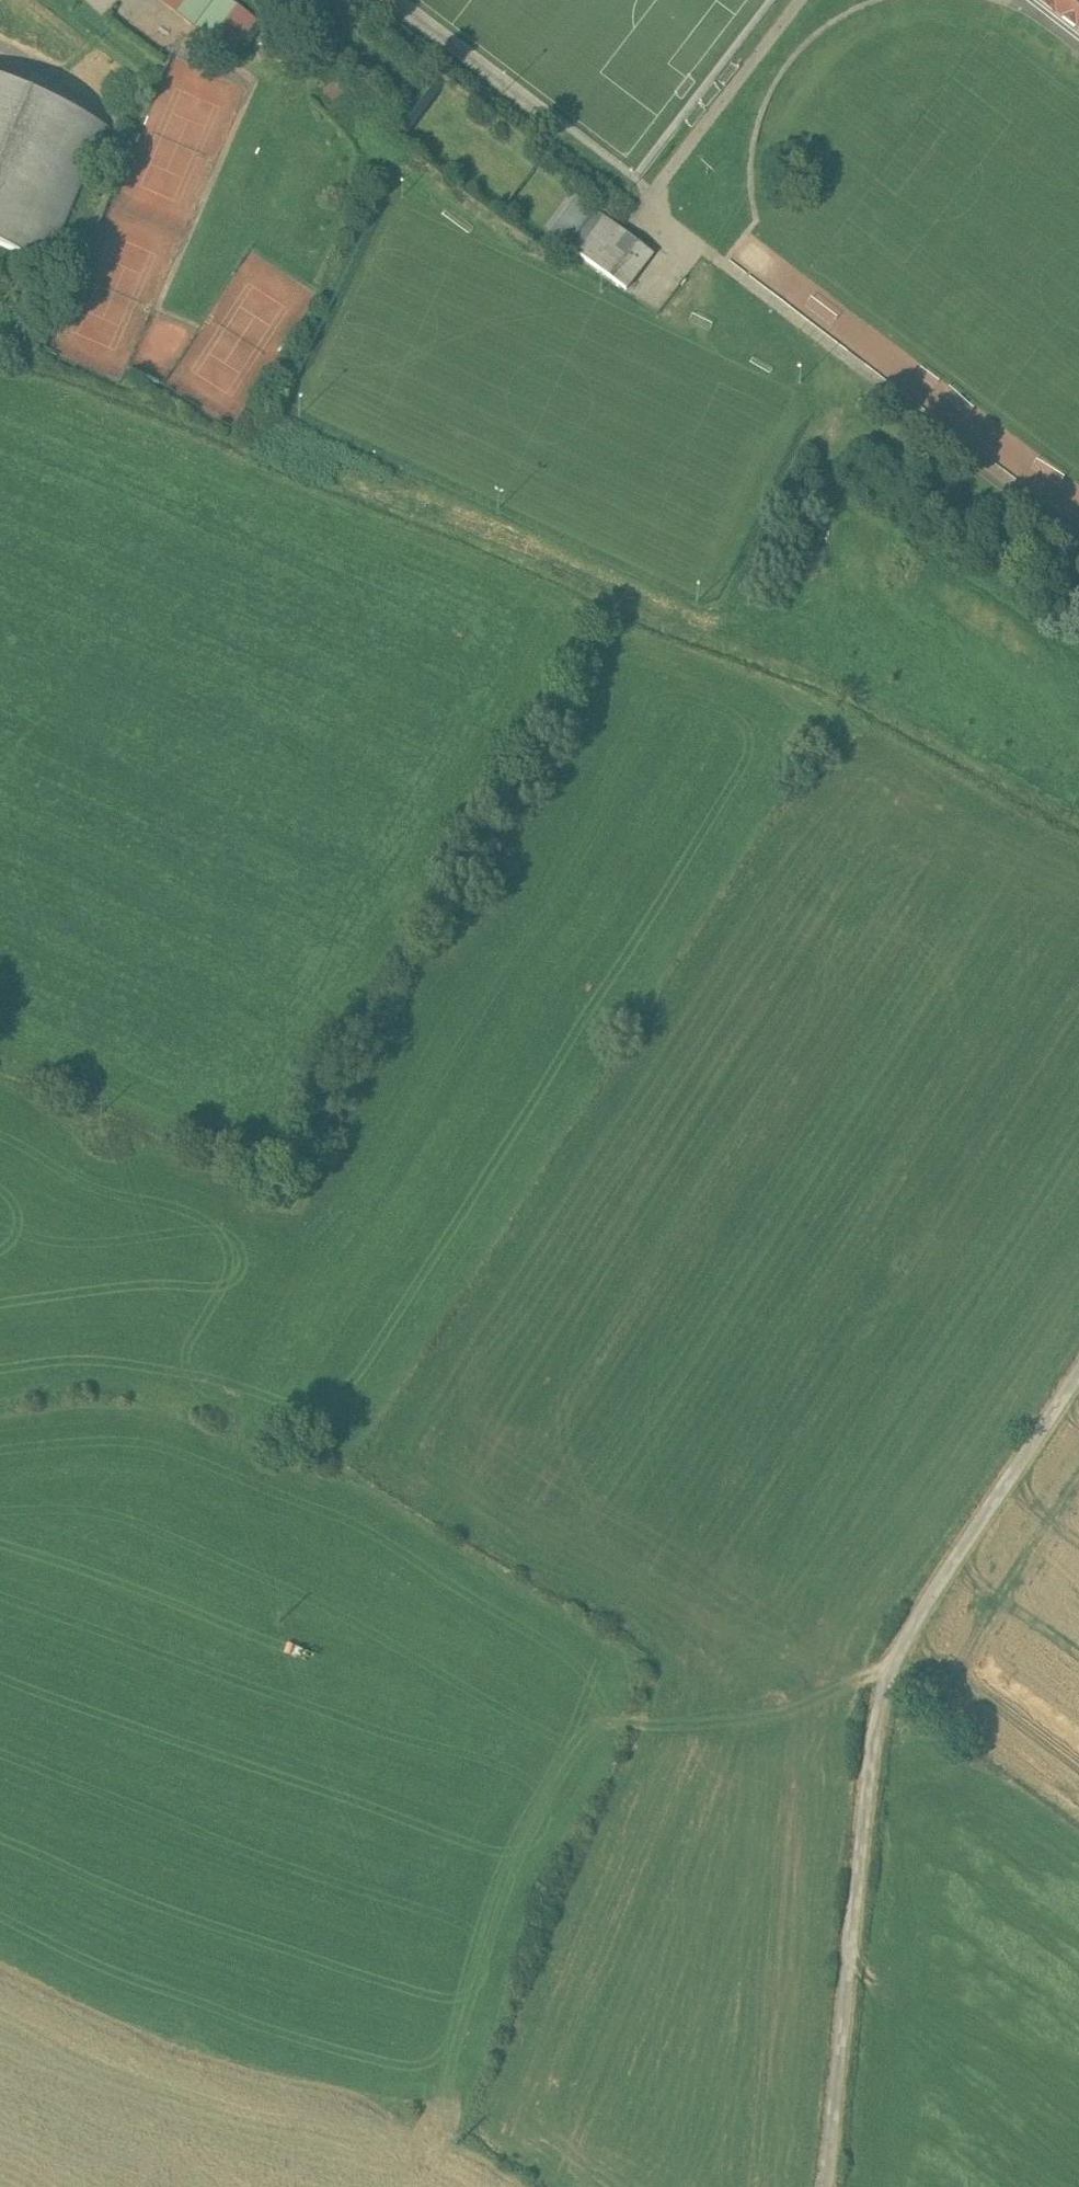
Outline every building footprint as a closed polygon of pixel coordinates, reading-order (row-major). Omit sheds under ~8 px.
[(226,0),(160,0),(231,54),(256,22),(226,0)] [(1078,25),(1078,0),(1048,0),(1078,25)] [(28,69),(20,89),(0,80),(0,245),(46,265),(106,126),(94,121),(102,101),(28,69)] [(544,229),(550,233),(569,248),(596,212),(578,198),(571,193),(544,229)] [(619,229),(596,212),(569,248),(626,290),(653,255),(619,229)]
